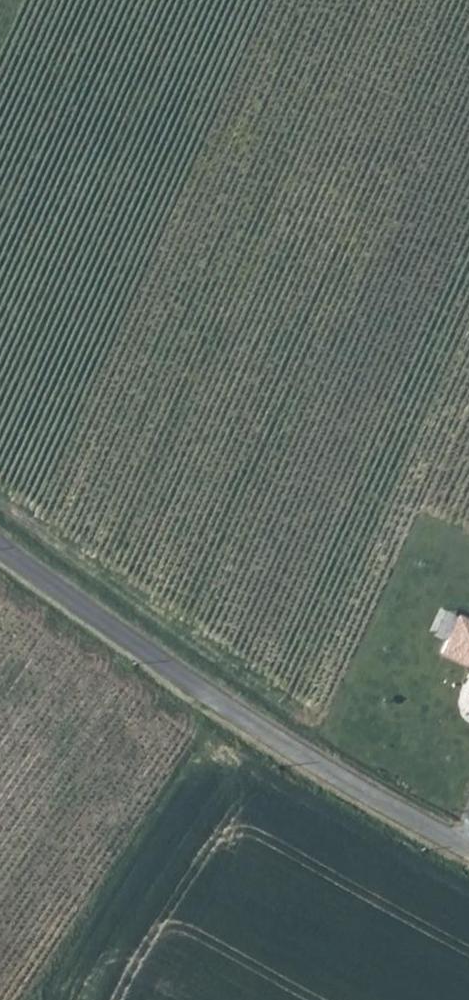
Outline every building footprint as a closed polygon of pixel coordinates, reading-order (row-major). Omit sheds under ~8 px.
[(454,613),(436,653),(468,667),(468,619),(454,613)]
